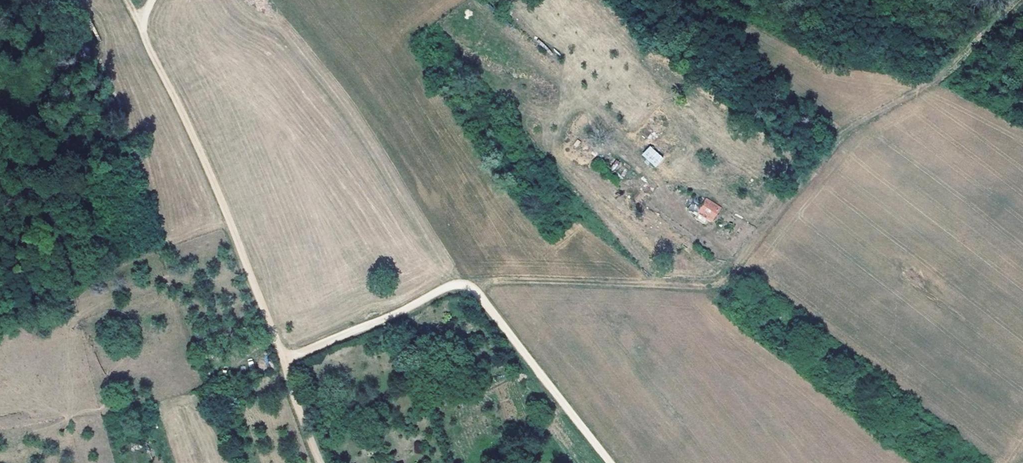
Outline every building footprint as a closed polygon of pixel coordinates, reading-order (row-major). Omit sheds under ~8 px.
[(665,159),(655,150),(648,158),(658,166),(665,159)] [(693,203),(688,210),(696,215),(694,218),(705,226),(710,219),(712,220),(721,208),(706,199),(700,208),(693,203)]
